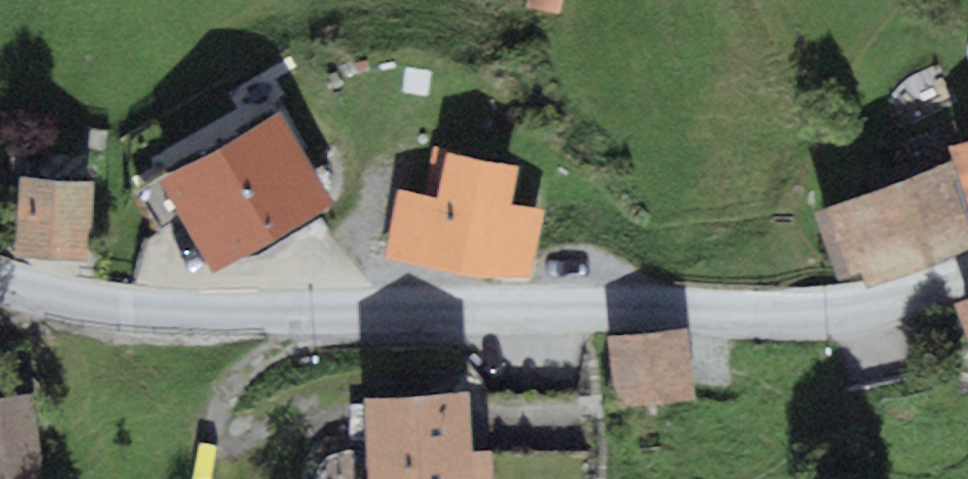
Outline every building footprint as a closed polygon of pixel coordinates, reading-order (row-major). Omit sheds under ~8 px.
[(279,123),(171,181),(214,262),(322,204),(279,123)] [(956,147),(967,182),(967,143),(956,147)] [(518,164),(446,151),(438,197),(398,190),(385,257),(487,276),(532,276),(545,209),(511,203),(518,164)] [(827,211),(851,281),(864,276),(867,285),(967,251),(967,234),(946,170),(827,211)] [(93,180),(19,176),(15,254),(89,258),(93,180)] [(688,328),(607,335),(613,406),(694,398),(688,328)] [(0,397),(0,478),(40,478),(45,478),(34,392),(0,397)] [(372,399),(374,478),(496,478),(495,450),(473,451),(472,396),(372,399)]
